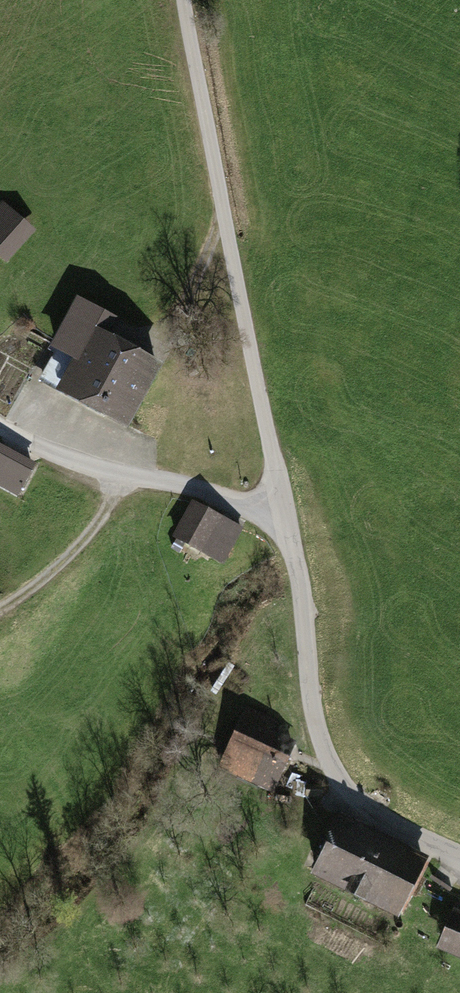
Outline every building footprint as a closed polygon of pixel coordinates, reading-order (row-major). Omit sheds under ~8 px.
[(0,200),(0,255),(8,262),(35,230),(0,200)] [(69,346),(63,382),(126,418),(151,370),(101,342),(117,313),(79,294),(62,327),(69,346)] [(0,446),(0,487),(21,497),(37,465),(0,446)] [(192,498),(172,533),(218,560),(238,524),(192,498)] [(241,703),(213,766),(271,791),(291,746),(263,733),(271,716),(241,703)] [(337,812),(310,866),(403,911),(429,857),(337,812)] [(448,906),(433,948),(459,958),(459,910),(448,906)]
